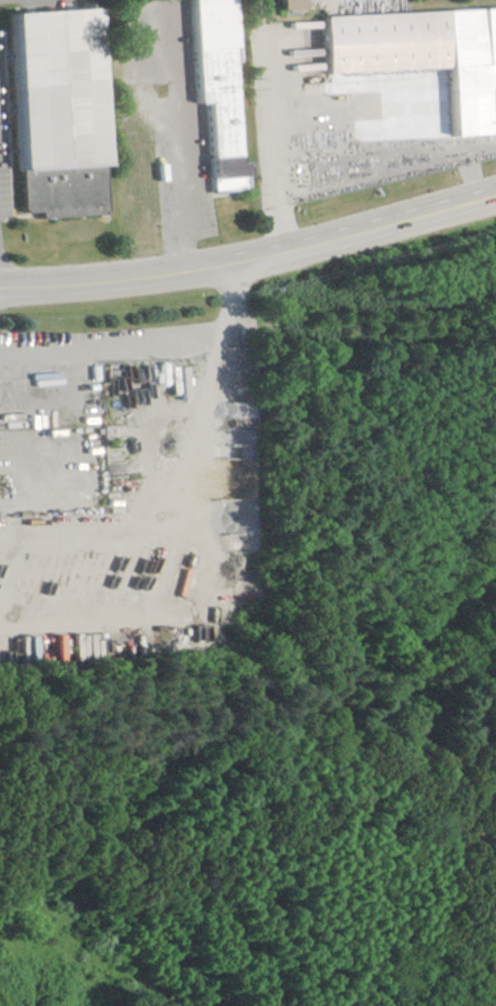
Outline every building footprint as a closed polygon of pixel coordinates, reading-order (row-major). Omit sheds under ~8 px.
[(194,102),(205,101),(209,190),(245,188),(243,160),(236,160),(230,47),(233,47),(230,0),(189,0),(194,102)] [(278,8),(300,8),(300,0),(278,0),(278,8)] [(10,12),(20,211),(39,210),(39,216),(104,213),(93,7),(10,12)] [(323,72),(328,72),(329,92),(378,90),(379,118),(352,119),(352,139),(483,134),(481,88),(495,87),(495,7),(321,14),(323,72)] [(488,97),(489,125),(495,125),(495,97),(488,97)]
